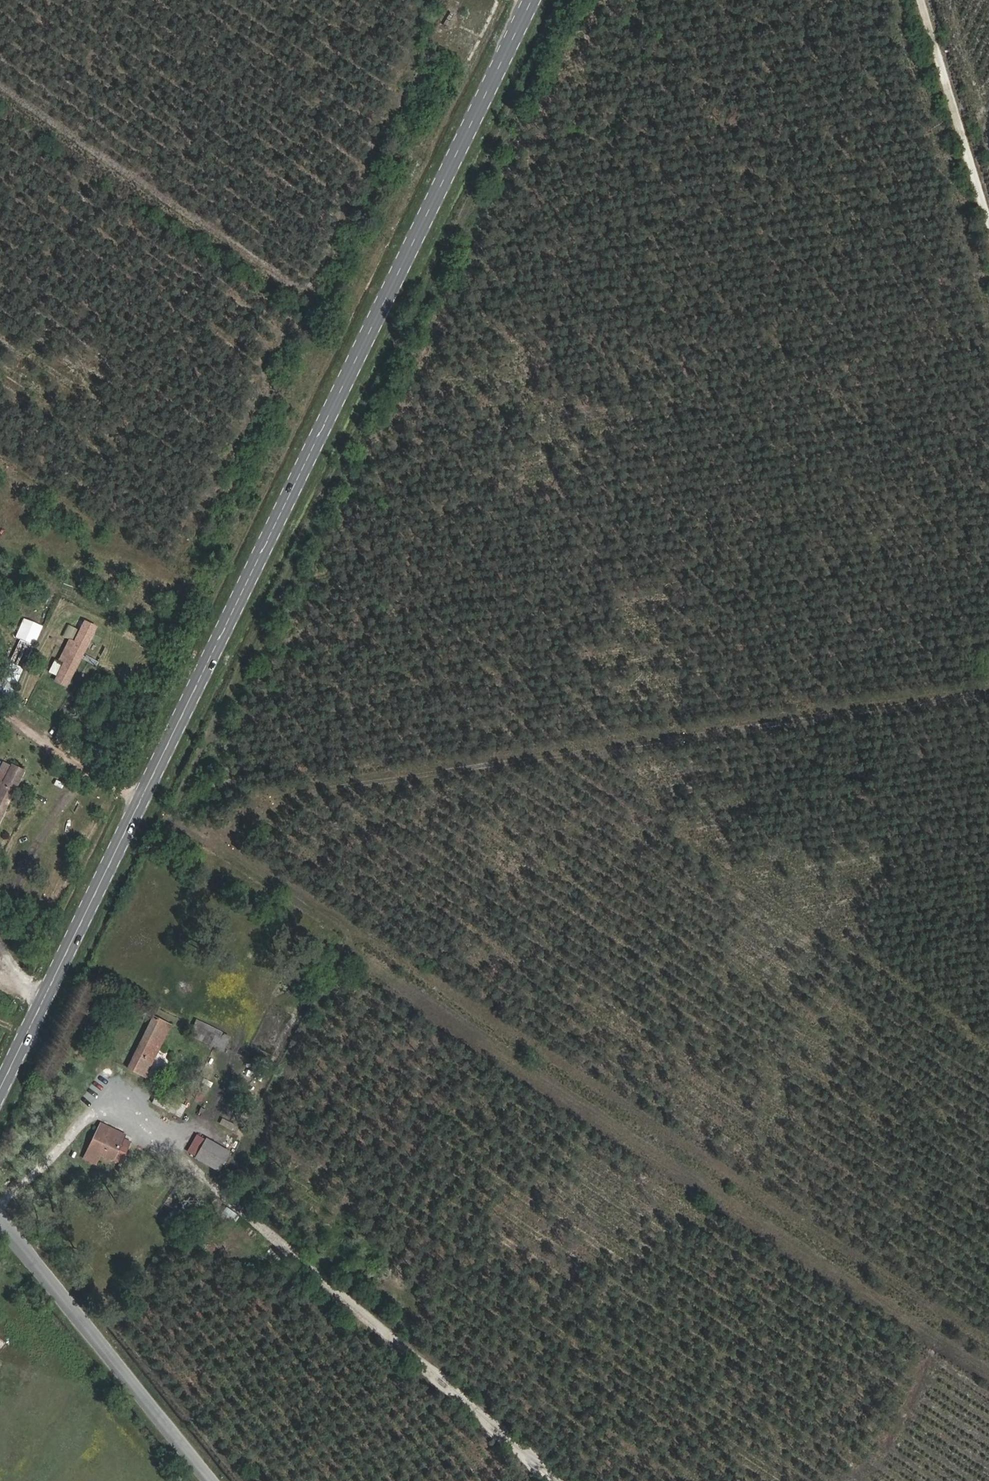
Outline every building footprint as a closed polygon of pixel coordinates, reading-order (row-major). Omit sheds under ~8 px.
[(57,660),(63,664),(54,681),(66,688),(96,628),(85,623),(75,642),(68,639),(57,660)] [(68,624),(63,636),(71,640),(77,628),(68,624)] [(18,639),(5,680),(19,684),(33,643),(18,639)] [(24,770),(11,764),(3,780),(0,787),(0,820),(24,770)] [(191,1036),(225,1052),(232,1036),(198,1020),(191,1036)] [(142,1060),(145,1063),(156,1041),(139,1030),(127,1051),(142,1060)] [(135,1084),(145,1063),(142,1060),(127,1051),(107,1088),(126,1100),(132,1088),(135,1084)] [(179,1103),(175,1115),(182,1117),(186,1105),(179,1103)] [(223,1118),(220,1124),(235,1131),(238,1125),(223,1118)] [(149,1137),(152,1139),(157,1128),(148,1123),(146,1126),(132,1119),(131,1121),(149,1137)] [(150,1141),(152,1139),(149,1137),(131,1121),(128,1127),(150,1141)] [(198,1133),(186,1154),(220,1172),(231,1152),(198,1133)] [(78,1148),(66,1168),(93,1184),(101,1173),(93,1168),(97,1159),(78,1148)] [(226,1206),(222,1215),(235,1220),(239,1212),(226,1206)]
